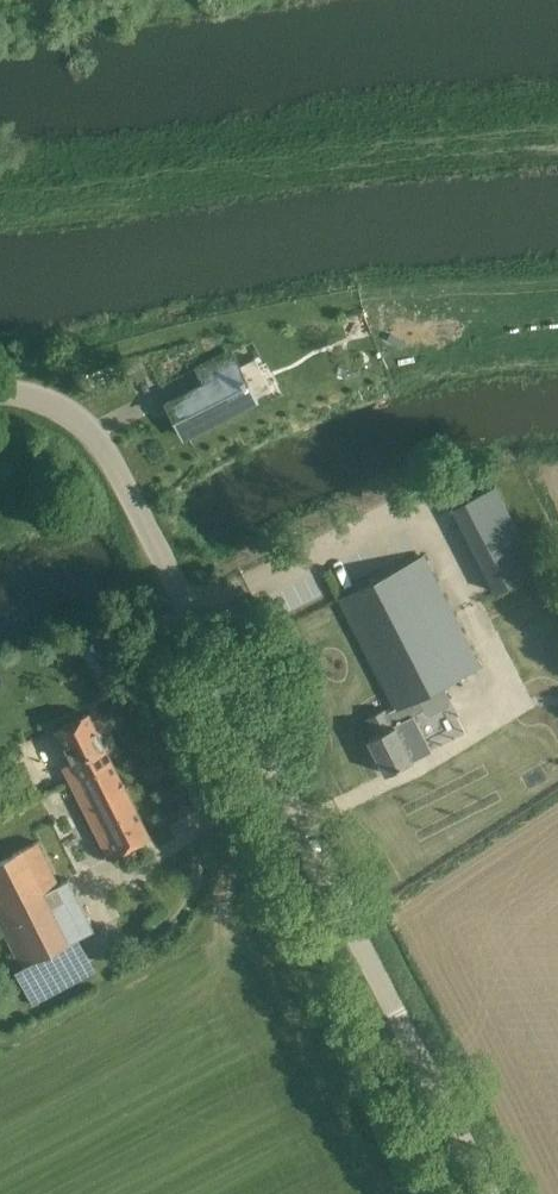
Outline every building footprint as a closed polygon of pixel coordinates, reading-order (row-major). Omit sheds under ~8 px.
[(255,359),(236,369),(228,354),(228,353),(198,369),(205,383),(167,403),(169,406),(185,437),(239,409),(239,408),(271,392),(256,361),(255,359)] [(494,483),(451,505),(495,591),(539,569),(494,483)] [(423,556),(338,599),(394,708),(407,702),(417,697),(423,710),(424,712),(430,714),(448,705),(449,700),(442,685),(479,665),(423,556)] [(384,708),(367,717),(375,734),(368,738),(385,773),(412,760),(431,750),(413,715),(394,725),(392,725),(386,713),(384,708)] [(61,766),(69,780),(107,857),(149,836),(86,713),(54,729),(71,761),(61,766)] [(58,884),(36,841),(0,859),(0,926),(20,966),(92,929),(67,879),(58,884)]
